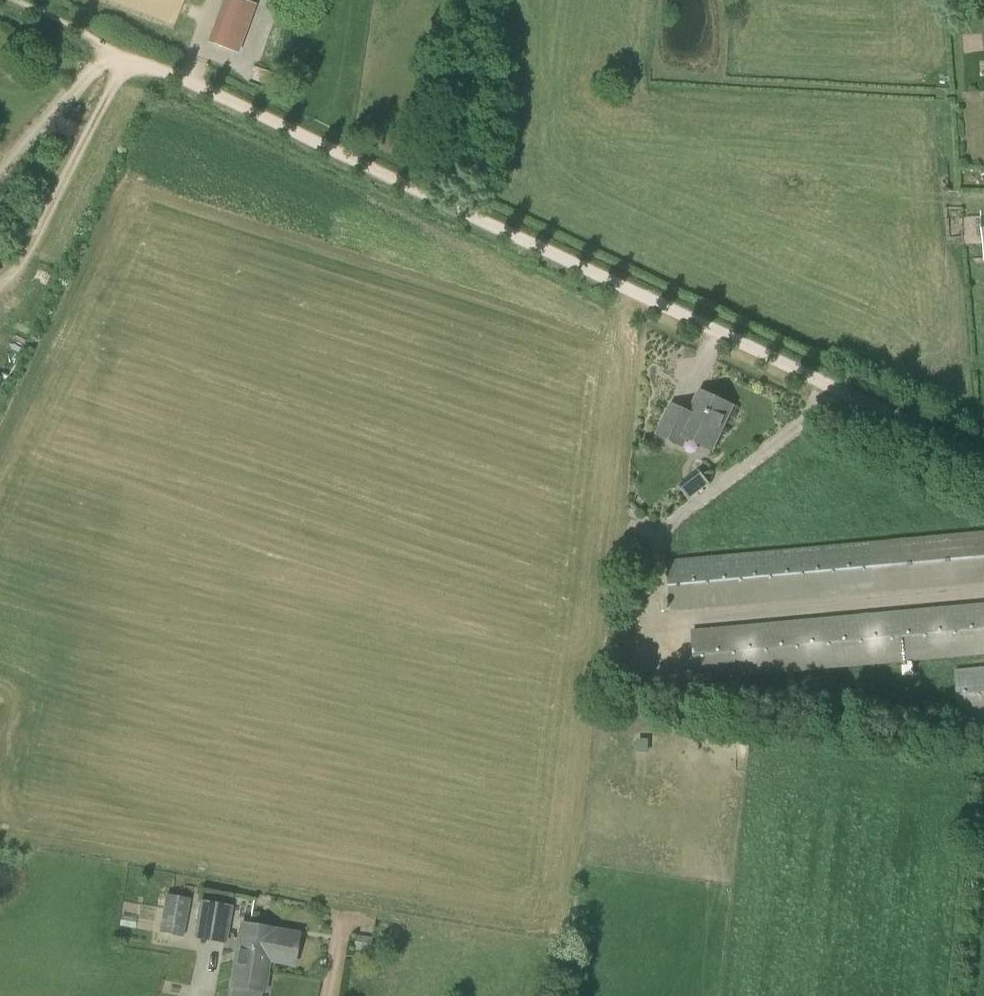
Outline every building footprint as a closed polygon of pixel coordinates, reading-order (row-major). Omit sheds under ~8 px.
[(255,6),(238,0),(231,0),(215,45),(238,53),(255,6)] [(712,448),(731,406),(701,392),(690,414),(673,406),(660,435),(681,445),(685,436),(712,448)] [(680,486),(690,498),(710,483),(701,470),(680,486)] [(983,583),(983,532),(667,561),(671,612),(983,583)] [(983,655),(983,604),(691,630),(695,682),(983,655)] [(983,720),(983,668),(955,670),(960,722),(983,720)] [(751,726),(717,722),(715,742),(749,746),(751,726)] [(190,898),(165,894),(159,933),(183,937),(190,898)] [(226,943),(232,906),(198,901),(192,938),(226,943)] [(293,966),(298,934),(241,924),(230,987),(263,992),(269,962),(293,966)] [(370,953),(372,939),(355,937),(354,951),(370,953)]
